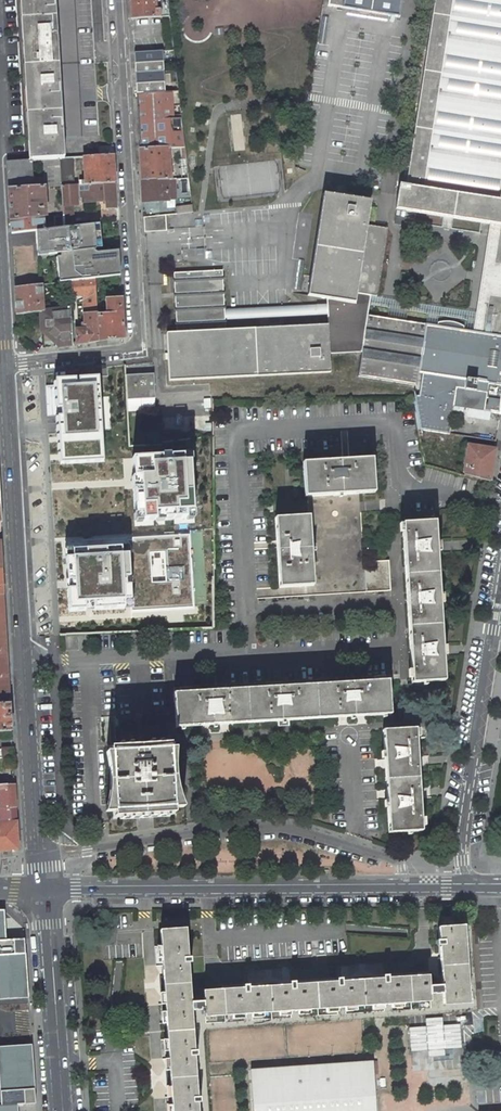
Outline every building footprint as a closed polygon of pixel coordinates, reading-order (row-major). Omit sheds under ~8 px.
[(63,19),(62,0),(27,0),(28,21),(63,19)] [(132,19),(169,17),(167,0),(160,0),(161,11),(156,11),(156,1),(153,2),(153,0),(131,0),(132,19)] [(333,7),(399,17),(401,0),(329,0),(328,6),(333,7)] [(408,185),(399,184),(395,209),(396,209),(406,211),(487,223),(490,224),(499,225),(493,264),(500,265),(500,0),(437,0),(408,185)] [(63,19),(28,21),(31,69),(67,67),(63,19)] [(172,50),(134,52),(136,94),(177,91),(172,50)] [(34,117),(69,115),(67,67),(31,69),(34,117)] [(177,91),(136,94),(140,149),(169,148),(181,147),(184,147),(179,106),(177,91)] [(69,115),(34,117),(36,159),(43,159),(59,158),(72,157),(69,115)] [(99,156),(113,155),(113,146),(99,147),(99,156)] [(179,159),(182,179),(188,178),(184,147),(181,147),(181,159),(179,159)] [(169,148),(140,149),(141,180),(166,179),(166,180),(172,179),(169,148)] [(85,185),(115,183),(113,155),(99,156),(83,157),(85,181),(79,181),(79,185),(85,185)] [(74,185),(72,157),(59,158),(61,185),(61,186),(74,185)] [(44,178),(44,186),(61,185),(59,158),(43,159),(44,178)] [(31,179),(30,160),(29,160),(18,160),(7,161),(9,189),(32,187),(31,179)] [(250,171),(228,172),(230,195),(251,194),(250,171)] [(44,178),(31,179),(32,187),(44,186),(44,178)] [(166,179),(141,180),(142,201),(175,199),(175,198),(174,179),(172,179),(166,180),(166,179)] [(106,208),(116,208),(115,183),(85,185),(79,185),(74,185),(61,186),(63,205),(71,205),(78,204),(77,198),(83,198),(83,202),(106,201),(106,208)] [(32,187),(9,189),(11,232),(34,230),(44,229),(43,216),(46,216),(44,186),(32,187)] [(371,201),(323,193),(307,295),(327,298),(327,305),(327,314),(327,326),(329,354),(363,351),(367,315),(369,304),(370,296),(377,297),(387,229),(367,225),(371,201)] [(175,199),(177,214),(192,212),(190,196),(175,198),(175,199)] [(64,216),(64,226),(71,226),(71,205),(63,205),(64,216)] [(403,226),(406,211),(396,209),(394,224),(403,226)] [(165,215),(144,217),(145,232),(166,231),(165,215)] [(54,228),(64,226),(64,216),(54,216),(54,228)] [(298,217),(294,258),(305,259),(309,218),(298,217)] [(44,229),(34,230),(34,238),(34,242),(35,255),(54,253),(103,246),(102,224),(71,226),(64,226),(54,228),(44,229)] [(493,264),(499,225),(490,224),(481,279),(476,312),(474,321),(473,332),(482,333),(488,295),(491,280),(493,264)] [(103,246),(54,253),(56,282),(71,281),(95,278),(103,277),(120,275),(119,244),(103,246)] [(493,264),(491,280),(488,295),(500,296),(500,265),(493,264)] [(329,354),(327,326),(225,331),(225,320),(224,310),(222,270),(174,273),(177,334),(167,334),(169,379),(330,372),(329,354)] [(103,287),(103,277),(95,278),(96,288),(103,287)] [(95,278),(71,281),(72,296),(83,294),(84,323),(82,323),(82,329),(75,329),(76,344),(99,341),(97,314),(96,288),(95,278)] [(16,315),(40,312),(43,311),(42,285),(37,286),(15,287),(16,315)] [(367,315),(363,351),(359,376),(415,385),(419,372),(422,373),(419,396),(413,396),(415,410),(419,430),(449,434),(453,407),(477,410),(491,413),(500,414),(500,408),(500,296),(488,295),(482,333),(473,332),(367,315)] [(369,304),(474,321),(476,312),(377,297),(370,296),(369,304)] [(61,346),(72,344),(70,298),(61,299),(62,309),(43,311),(40,312),(41,327),(61,346)] [(99,341),(123,338),(121,298),(108,299),(109,316),(101,316),(101,314),(97,314),(99,341)] [(327,314),(327,305),(224,310),(225,320),(327,314)] [(154,374),(126,375),(127,399),(155,398),(154,374)] [(56,375),(58,470),(103,469),(101,375),(56,375)] [(490,421),(491,413),(477,410),(476,419),(490,421)] [(464,475),(489,482),(495,450),(468,446),(464,475)] [(131,449),(133,530),(190,528),(188,447),(131,449)] [(375,493),(373,458),(302,462),(305,497),(375,493)] [(309,516),(275,518),(279,588),(313,585),(309,516)] [(435,521),(402,523),(412,683),(445,681),(435,521)] [(63,538),(67,624),(197,618),(192,531),(63,538)] [(365,592),(391,591),(389,560),(363,562),(365,592)] [(10,703),(8,677),(6,649),(0,649),(0,704),(10,703)] [(388,680),(173,692),(176,727),(222,724),(285,720),(390,714),(388,680)] [(10,703),(0,704),(0,732),(11,731),(10,703)] [(416,728),(382,730),(388,833),(422,831),(416,728)] [(113,819),(176,815),(172,742),(109,745),(113,819)] [(13,757),(12,749),(0,750),(0,758),(13,757)] [(13,757),(0,758),(0,764),(6,764),(6,766),(13,765),(13,757)] [(14,784),(0,785),(0,851),(18,849),(16,814),(14,784)] [(28,998),(24,940),(13,940),(5,941),(3,911),(0,911),(0,1001),(28,998)] [(443,926),(438,927),(440,956),(442,984),(430,986),(429,975),(379,979),(283,985),(203,990),(204,1001),(191,1002),(192,1010),(204,1009),(205,1017),(430,1001),(430,994),(443,993),(443,1005),(470,1004),(465,925),(459,925),(459,917),(443,918),(443,926)] [(192,1010),(191,1002),(186,927),(160,929),(163,975),(168,1039),(172,1110),(199,1110),(192,1010)] [(0,1048),(0,1110),(39,1110),(34,1045),(0,1048)] [(250,1070),(253,1110),(376,1110),(374,1075),(373,1061),(250,1070)]
